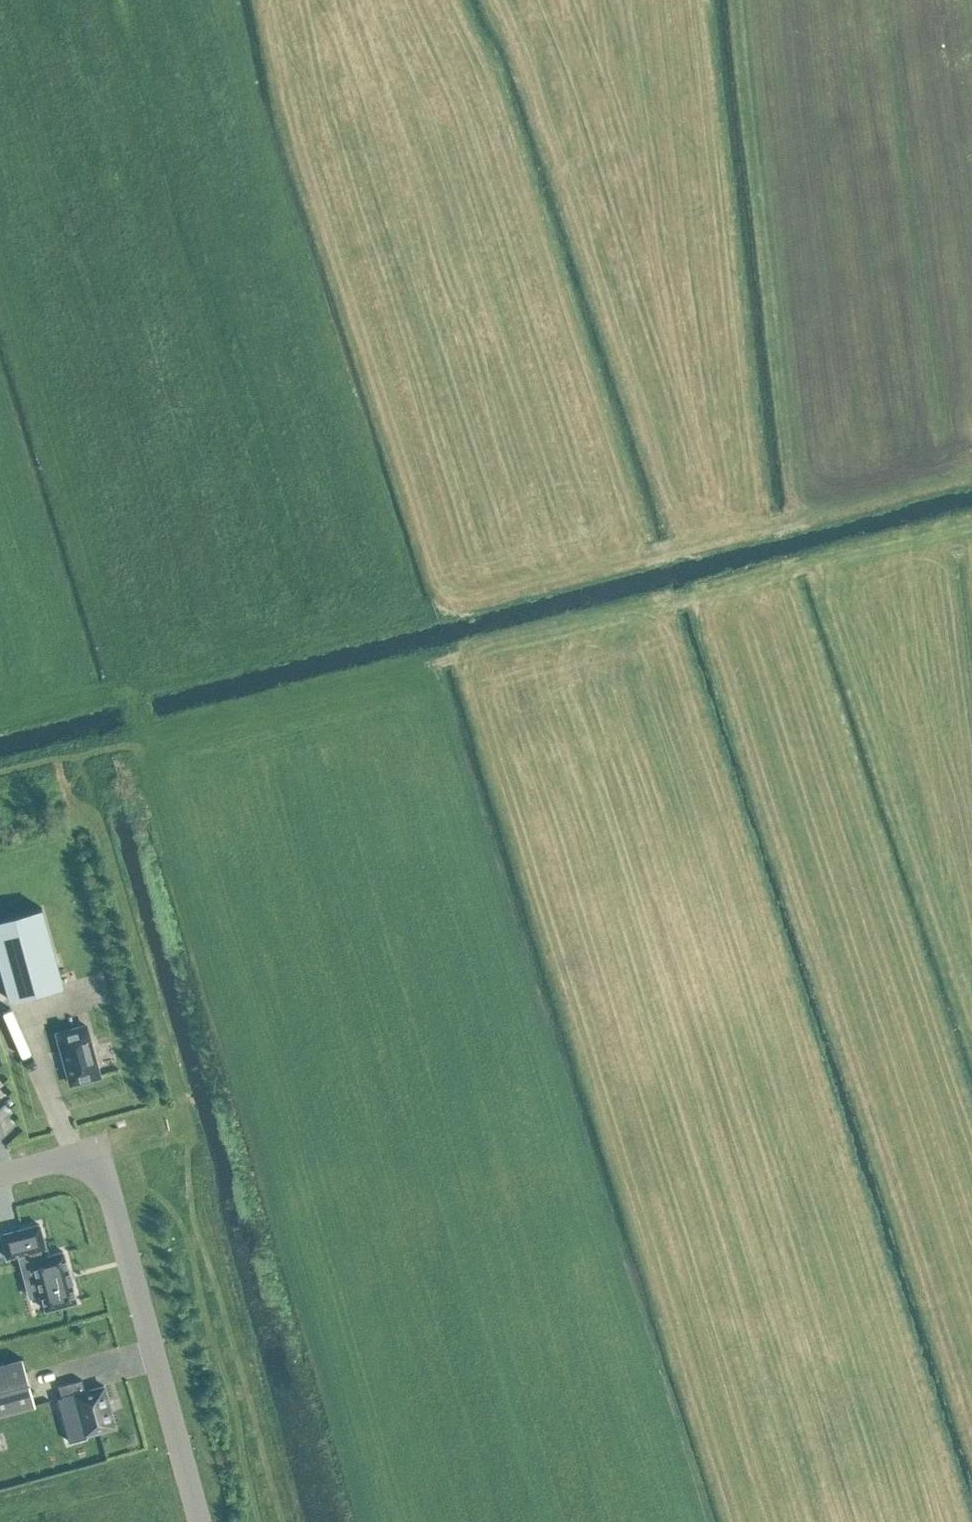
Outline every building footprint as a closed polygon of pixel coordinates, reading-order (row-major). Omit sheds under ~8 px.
[(62,983),(41,906),(0,917),(0,968),(8,998),(62,983)] [(90,1040),(85,1023),(56,1031),(70,1082),(99,1075),(98,1069),(100,1069),(92,1040),(90,1040)] [(36,1223),(0,1233),(0,1240),(5,1257),(28,1250),(35,1274),(31,1276),(35,1292),(39,1291),(44,1308),(75,1300),(62,1250),(43,1255),(41,1247),(43,1246),(36,1223)] [(34,1403),(22,1355),(0,1361),(0,1413),(34,1403)] [(84,1389),(81,1378),(58,1384),(61,1396),(73,1393),(84,1433),(115,1425),(104,1384),(84,1389)]
